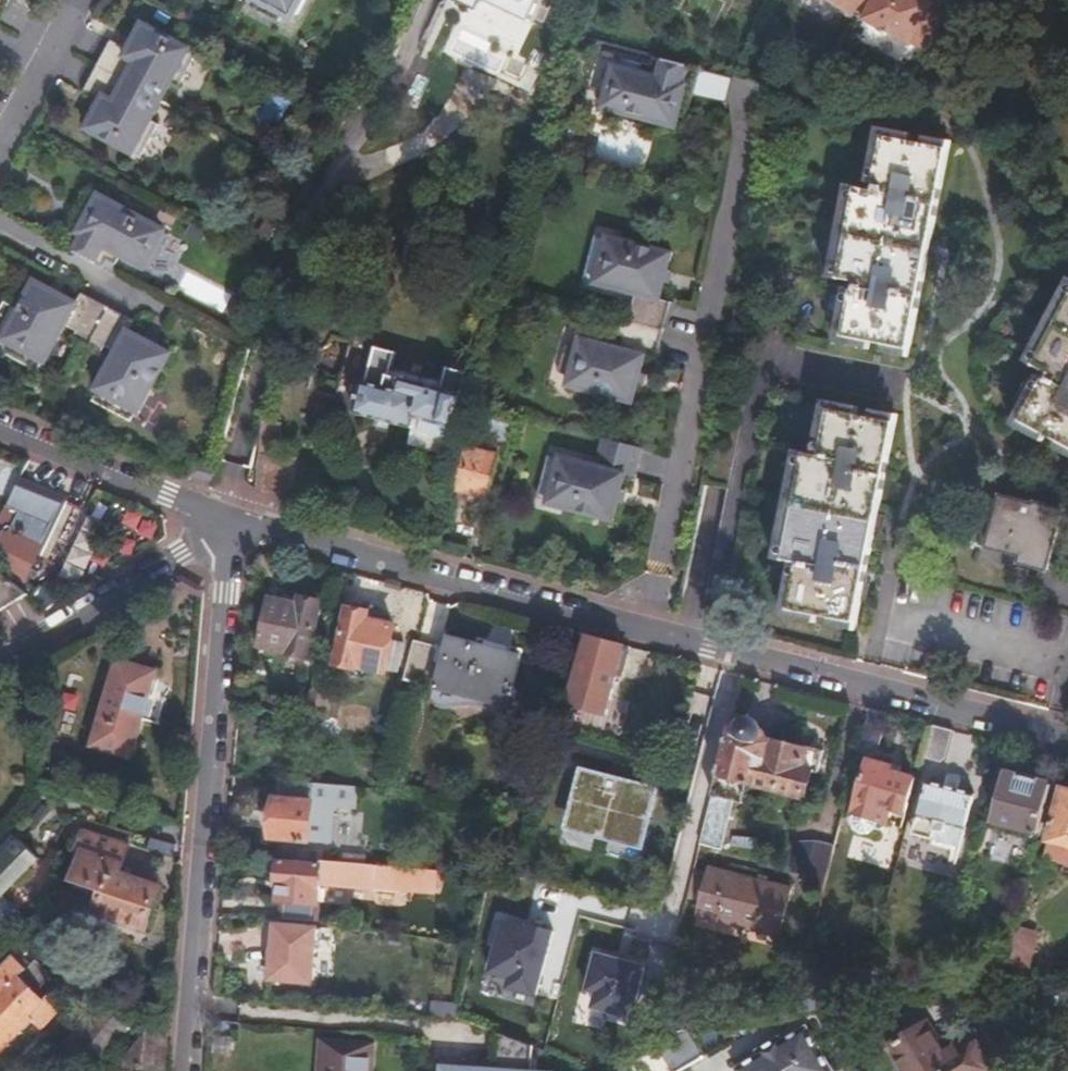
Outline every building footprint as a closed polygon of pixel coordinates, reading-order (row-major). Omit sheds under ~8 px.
[(2,29),(18,1),(16,0),(0,0),(0,28),(2,29)] [(278,14),(282,7),(301,16),(310,0),(253,0),(278,14)] [(453,1),(477,11),(482,0),(530,22),(539,0),(453,0),(453,1)] [(853,15),(861,0),(824,0),(853,15)] [(926,51),(945,16),(932,9),(934,4),(927,0),(875,0),(864,21),(912,47),(913,44),(926,51)] [(143,63),(131,86),(163,103),(174,82),(184,88),(202,54),(198,52),(190,51),(149,29),(136,53),(133,58),(143,63)] [(116,43),(102,70),(131,86),(143,63),(133,58),(136,53),(116,43)] [(698,68),(654,57),(651,65),(621,57),(618,70),(607,67),(598,103),(683,125),(698,68)] [(131,86),(102,70),(88,96),(108,106),(110,101),(120,106),(131,86)] [(728,100),(733,77),(701,71),(697,94),(728,100)] [(163,103),(131,86),(120,106),(110,101),(108,106),(95,131),(137,153),(141,159),(146,161),(163,127),(153,122),(163,103)] [(852,196),(837,268),(859,272),(847,335),(910,348),(949,150),(884,137),(872,200),(852,196)] [(92,237),(82,257),(110,271),(113,264),(121,268),(128,255),(148,266),(165,235),(106,204),(89,235),(92,237)] [(627,322),(669,333),(676,303),(663,300),(674,256),(601,238),(590,281),(641,294),(638,307),(630,306),(627,322)] [(110,309),(84,295),(78,307),(35,284),(15,321),(1,313),(0,316),(0,353),(40,374),(42,375),(64,333),(67,328),(78,334),(75,339),(89,347),(110,309)] [(1029,423),(1067,442),(1067,306),(1042,358),(1058,366),(1029,423)] [(134,322),(110,309),(89,347),(103,354),(106,348),(117,354),(92,401),(136,424),(171,357),(128,334),(134,322)] [(661,362),(669,333),(627,322),(623,337),(629,339),(626,353),(587,343),(586,351),(572,348),(565,376),(578,379),(576,386),(637,402),(648,359),(661,362)] [(0,353),(0,366),(35,384),(40,374),(0,353)] [(364,382),(355,414),(413,429),(417,413),(452,422),(467,366),(445,361),(439,381),(404,372),(398,391),(364,382)] [(799,459),(784,533),(806,537),(794,600),(856,613),(896,414),(832,401),(820,462),(799,459)] [(517,425),(474,415),(470,430),(503,439),(513,441),(517,425)] [(513,441),(503,439),(500,449),(510,451),(513,441)] [(642,480),(649,451),(605,439),(601,456),(607,457),(604,471),(553,458),(542,501),(616,520),(627,477),(642,480)] [(261,444),(256,493),(275,494),(279,446),(261,444)] [(465,448),(454,489),(488,499),(499,457),(465,448)] [(0,533),(0,568),(33,582),(37,571),(43,573),(47,564),(41,562),(66,499),(21,480),(0,533)] [(998,547),(1032,555),(1030,564),(1056,570),(1067,523),(1067,508),(1045,502),(1043,506),(1010,497),(998,547)] [(30,595),(0,569),(0,614),(30,595)] [(271,598),(259,641),(306,655),(320,604),(298,598),(296,605),(271,598)] [(336,664),(388,677),(396,643),(399,633),(373,625),(375,616),(351,609),(336,664)] [(413,640),(404,675),(436,684),(434,687),(508,707),(513,691),(518,693),(524,673),(518,671),(522,655),(447,634),(443,648),(413,640)] [(625,644),(585,634),(567,705),(591,711),(607,716),(625,644)] [(396,643),(388,677),(399,680),(408,646),(396,643)] [(118,656),(91,746),(124,755),(129,757),(156,668),(151,667),(118,656)] [(27,682),(27,693),(42,694),(42,682),(27,682)] [(892,713),(870,708),(861,744),(882,750),(892,713)] [(933,724),(924,761),(943,765),(953,729),(933,724)] [(736,725),(731,727),(701,840),(721,846),(732,806),(751,797),(753,791),(801,803),(810,772),(818,774),(823,752),(773,738),(772,735),(736,725)] [(940,784),(981,794),(992,744),(952,735),(940,784)] [(867,761),(857,800),(901,812),(910,777),(890,771),(891,767),(867,761)] [(585,771),(571,823),(596,830),(595,833),(609,836),(610,833),(642,842),(656,788),(654,787),(654,789),(585,771)] [(1041,832),(1054,782),(1014,771),(1001,821),(1041,832)] [(348,786),(277,779),(276,799),(271,798),(269,812),(268,830),(268,836),(329,841),(333,810),(338,805),(347,806),(348,786)] [(928,781),(919,817),(936,821),(934,828),(937,830),(942,831),(945,831),(947,824),(965,829),(974,794),(928,781)] [(1063,788),(1052,833),(1044,865),(1067,871),(1067,789),(1063,788)] [(807,889),(822,893),(834,846),(818,843),(807,889)] [(38,861),(20,844),(0,864),(0,899),(38,861)] [(124,867),(78,853),(70,881),(96,889),(89,908),(100,911),(99,913),(146,928),(159,891),(121,878),(124,867)] [(276,856),(271,916),(283,916),(318,921),(321,882),(430,892),(433,869),(358,863),(276,856)] [(713,871),(701,917),(779,938),(791,892),(713,871)] [(536,995),(554,930),(529,923),(528,926),(504,920),(490,970),(510,976),(507,987),(536,995)] [(271,921),(267,978),(309,982),(313,925),(271,921)] [(1016,930),(1005,971),(1023,973),(1033,934),(1016,930)] [(646,967),(596,954),(587,990),(597,992),(593,1007),(627,1016),(629,1009),(634,1010),(646,967)] [(20,964),(12,956),(0,969),(0,1057),(35,1020),(44,1029),(65,1007),(56,998),(51,1003),(16,969),(20,964)] [(56,998),(20,964),(16,969),(51,1003),(56,998)] [(366,1001),(366,1009),(395,1011),(396,1003),(366,1001)] [(400,1001),(399,1012),(451,1016),(454,1002),(400,1001)] [(826,1008),(814,1010),(822,1024),(832,1019),(826,1008)] [(52,1063),(62,1070),(96,1070),(126,1034),(96,1009),(52,1063)] [(810,1011),(793,1013),(802,1027),(816,1020),(810,1011)] [(891,1044),(907,1070),(996,1070),(974,1034),(945,1050),(929,1023),(891,1044)] [(151,1027),(115,1070),(130,1070),(133,1067),(163,1070),(166,1037),(151,1027)] [(802,1027),(779,1041),(775,1035),(753,1049),(757,1055),(732,1070),(733,1070),(831,1070),(802,1027)] [(651,1033),(674,1070),(685,1070),(706,1058),(688,1028),(651,1033)] [(488,1030),(486,1070),(530,1070),(532,1046),(488,1030)] [(318,1070),(373,1070),(375,1042),(321,1038),(318,1070)]
